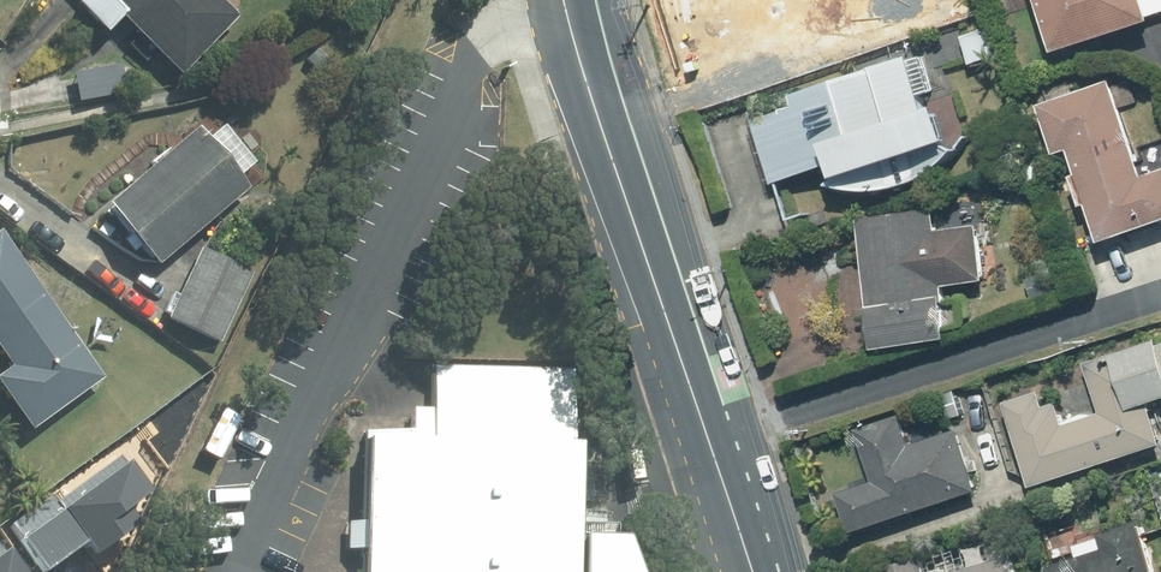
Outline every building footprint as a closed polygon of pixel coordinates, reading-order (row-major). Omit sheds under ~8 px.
[(72,8),(102,35),(117,18),(178,77),(235,18),(216,0),(79,0),(72,8)] [(794,13),(844,4),(854,37),(938,11),(935,0),(792,0),(794,13)] [(1063,55),(1159,23),(1156,13),(1160,11),(1160,0),(1044,0),(1063,55)] [(801,105),(756,120),(776,183),(834,165),(833,186),(957,148),(944,107),(927,112),(911,59),(797,94),(801,105)] [(1075,151),(1109,243),(1160,224),(1160,172),(1151,176),(1115,80),(1041,107),(1060,157),(1075,151)] [(223,129),(206,144),(193,130),(101,211),(152,269),(244,188),(235,178),(253,162),(223,129)] [(940,203),(862,211),(875,349),(954,341),(948,286),(991,281),(985,225),(943,229),(940,203)] [(7,368),(0,373),(0,399),(27,436),(47,422),(105,379),(0,238),(0,359),(7,368)] [(253,271),(199,245),(165,317),(220,343),(253,271)] [(1094,375),(1105,413),(1068,424),(1056,386),(1008,401),(1034,488),(1160,450),(1160,413),(1157,401),(1160,400),(1160,338),(1115,353),(1119,367),(1094,375)] [(574,533),(576,371),(432,370),(428,407),(408,406),(410,434),(362,431),(360,571),(631,571),(619,535),(574,533)] [(862,428),(872,459),(877,478),(842,489),(856,532),(982,492),(968,448),(962,430),(915,446),(905,414),(862,428)] [(1111,548),(1055,565),(1057,571),(1160,571),(1149,536),(1145,522),(1107,534),(1111,548)] [(1014,550),(945,571),(1021,571),(1014,550)] [(873,571),(935,571),(929,554),(873,571)]
